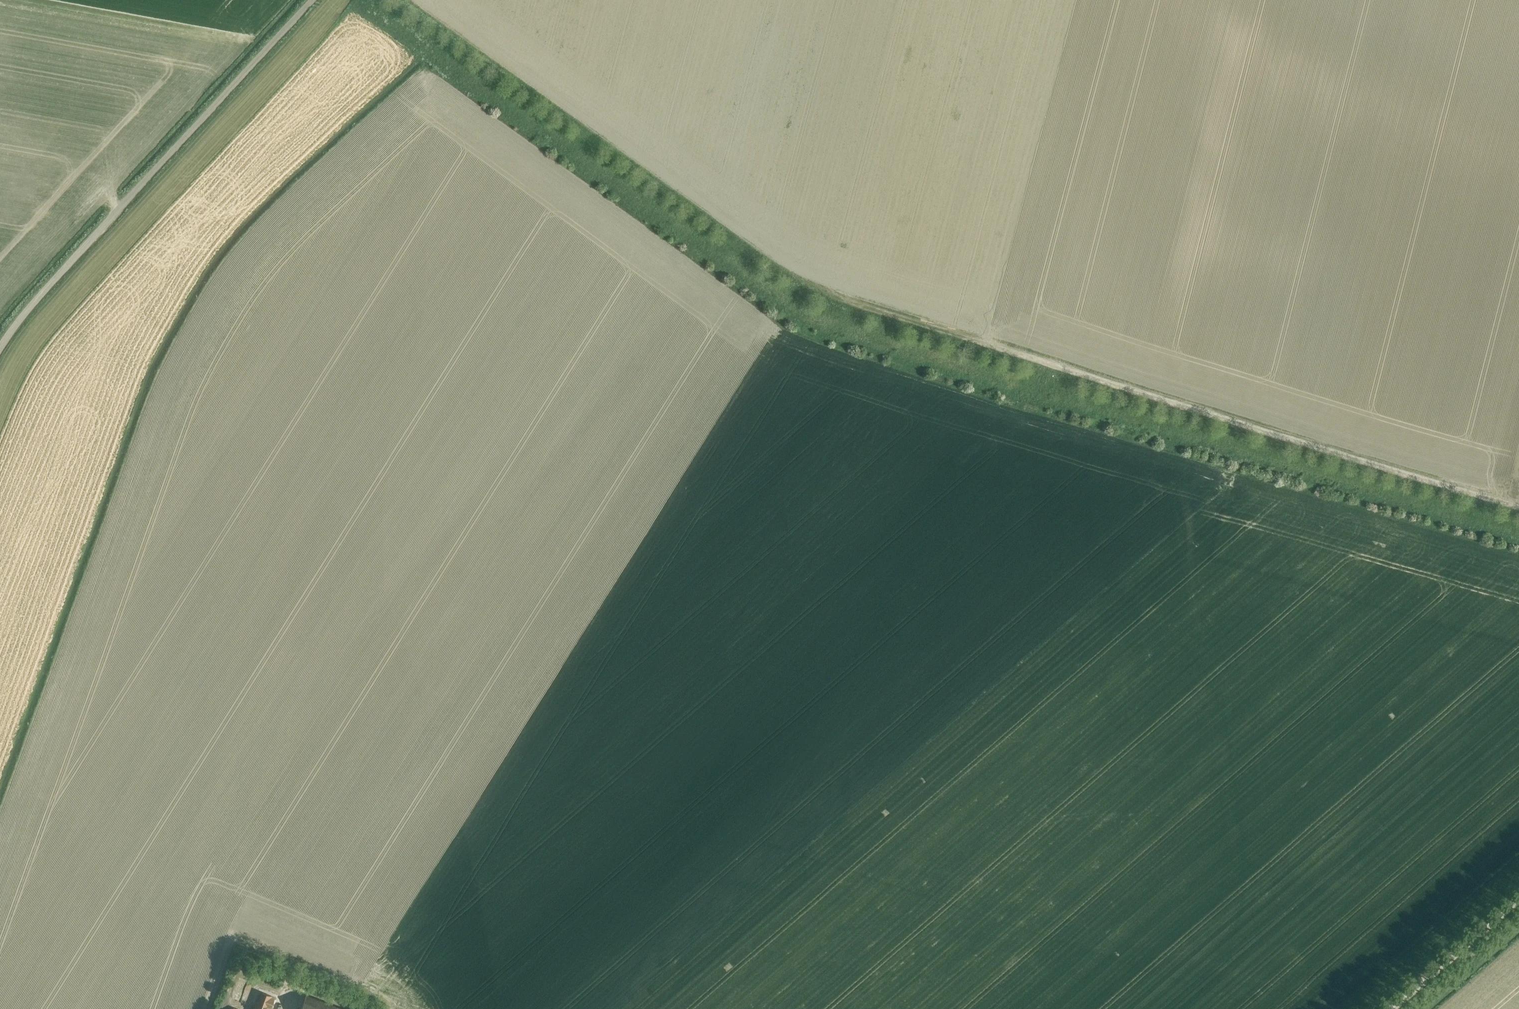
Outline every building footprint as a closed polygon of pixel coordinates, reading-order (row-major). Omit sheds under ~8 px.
[(299,1008),(345,1008),(305,994),(299,1008)]
